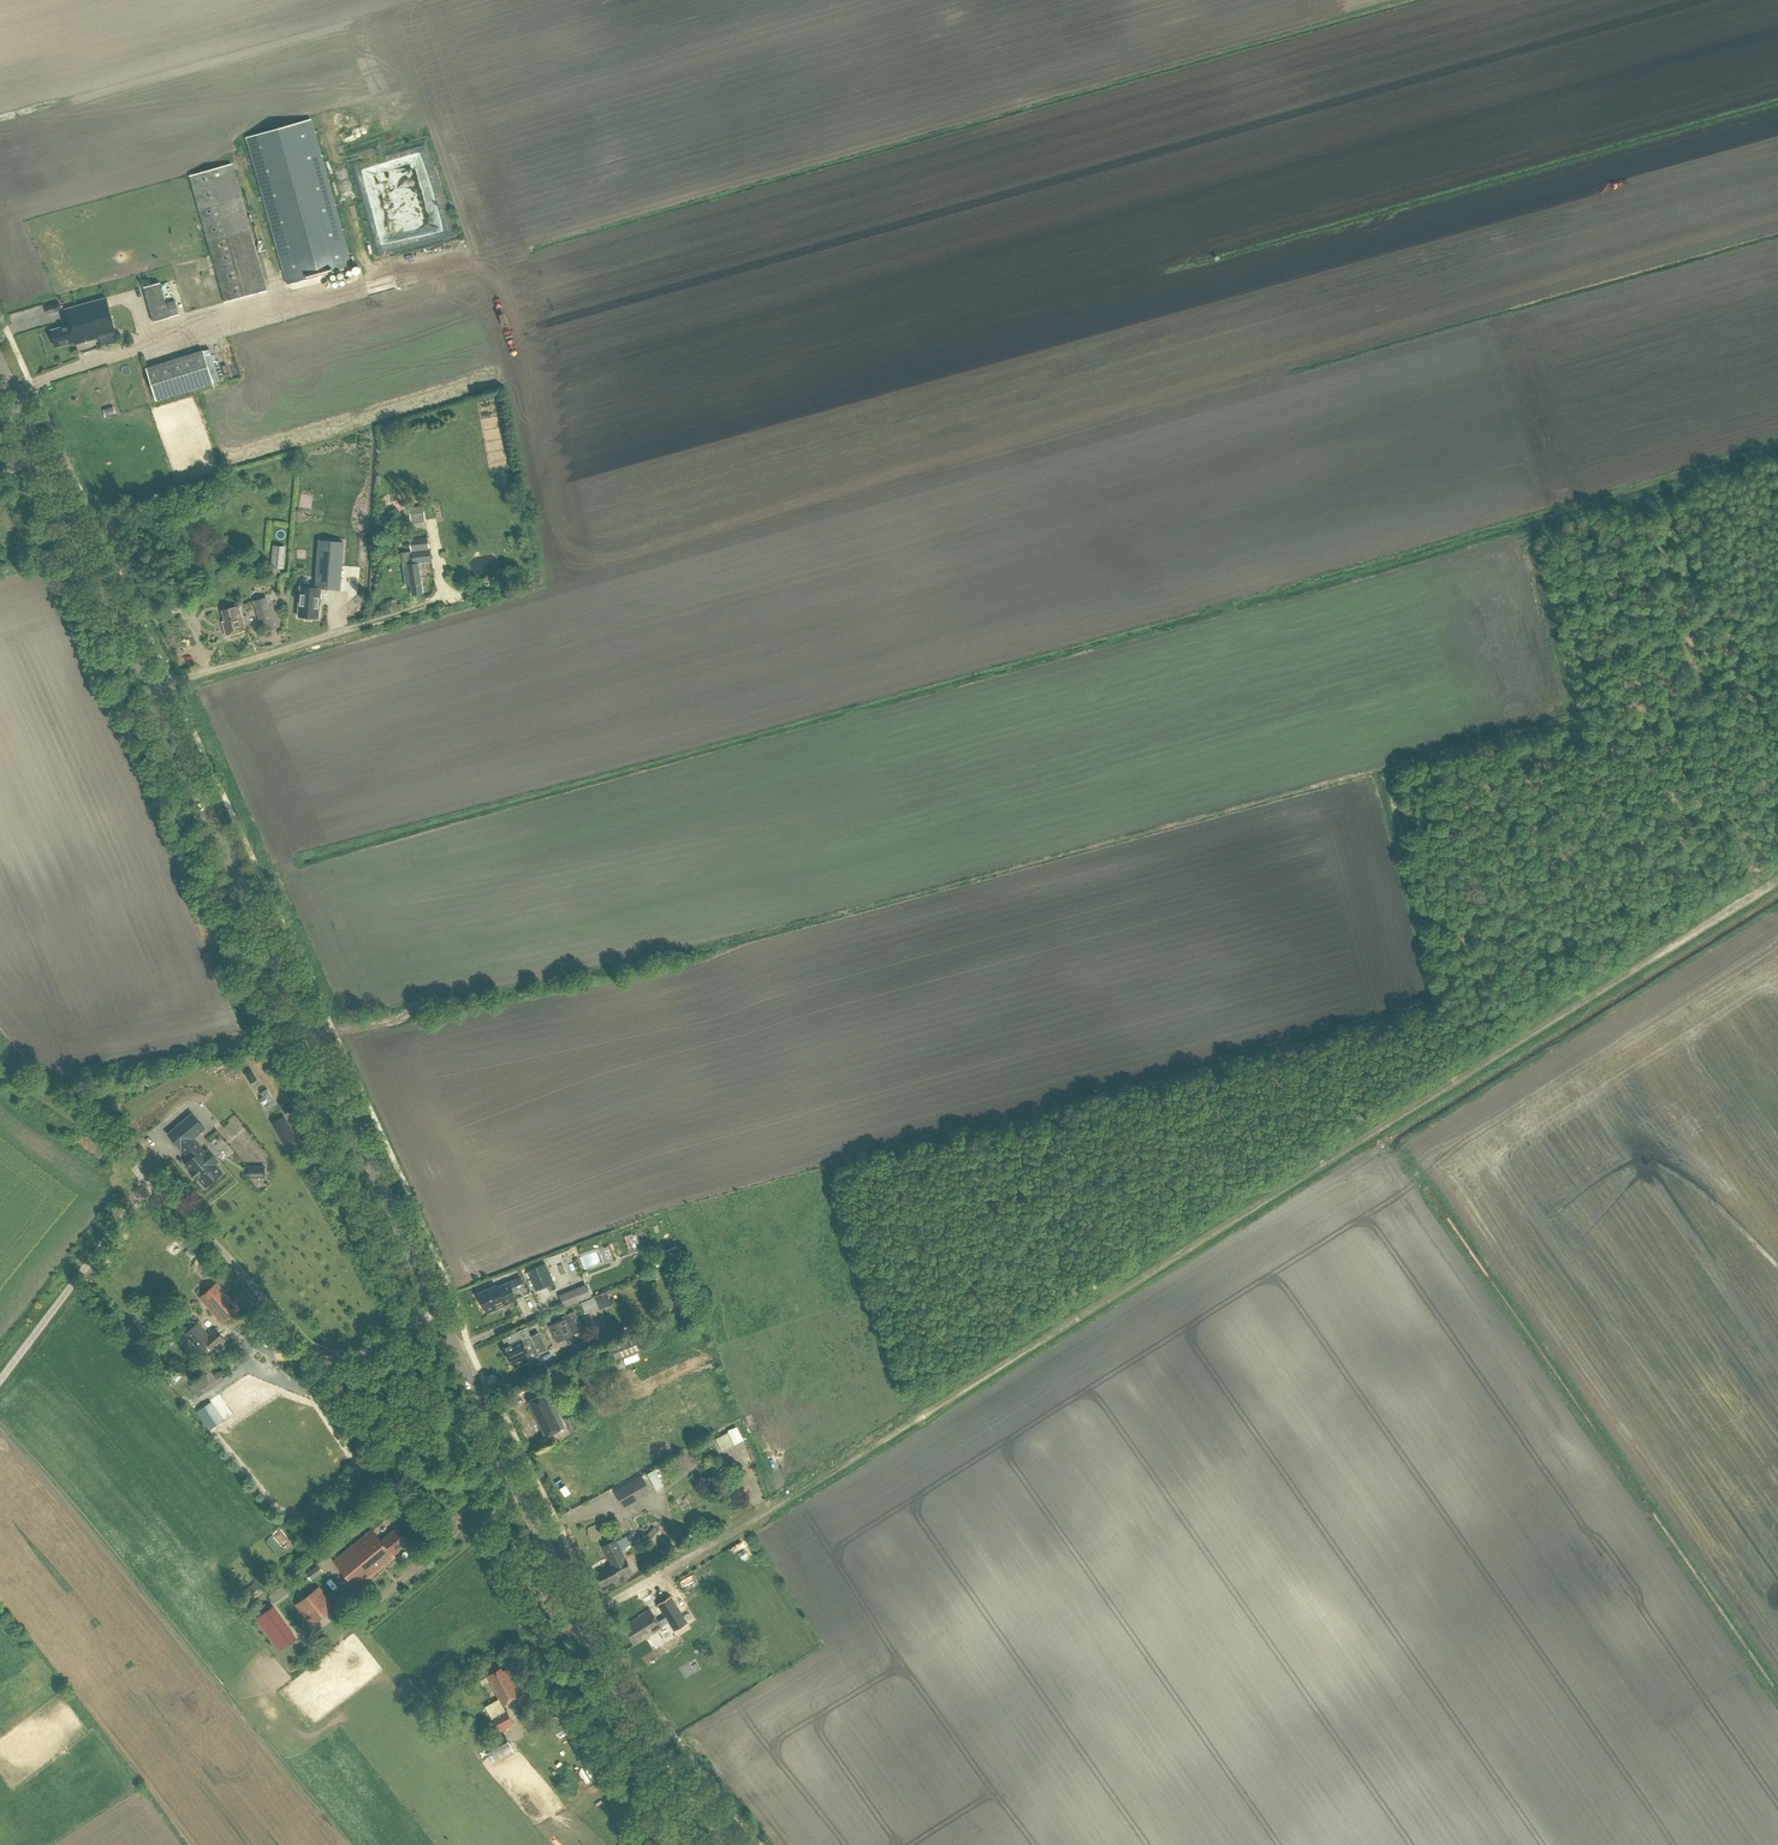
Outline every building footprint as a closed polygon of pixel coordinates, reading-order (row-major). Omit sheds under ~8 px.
[(311,120),(247,138),(252,157),(288,284),(352,266),(317,139),(311,120)] [(366,164),(382,244),(392,236),(445,226),(436,184),(426,186),(433,220),(395,227),(391,231),(385,223),(384,216),(391,211),(391,212),(401,210),(400,204),(409,202),(423,191),(404,195),(423,181),(377,189),(374,175),(386,166),(382,161),(366,164)] [(232,164),(190,175),(225,302),(267,290),(232,164)] [(144,287),(153,322),(179,314),(176,300),(166,303),(160,282),(144,287)] [(65,309),(70,325),(52,330),(56,347),(74,342),(75,344),(116,332),(107,297),(65,309)] [(50,305),(46,307),(48,313),(52,312),(57,311),(55,304),(50,305)] [(146,368),(156,400),(214,382),(204,350),(146,368)] [(115,405),(104,409),(107,416),(117,412),(115,405)] [(411,585),(412,595),(423,593),(419,563),(431,561),(425,514),(406,517),(413,563),(403,564),(406,585),(411,585)] [(316,587),(301,586),(298,616),(319,618),(321,588),(340,590),(343,542),(320,540),(316,587)] [(273,546),(272,566),(283,567),(284,547),(273,546)] [(169,600),(172,612),(188,608),(185,596),(169,600)] [(256,600),(263,626),(272,624),(265,598),(256,600)] [(222,621),(226,636),(246,630),(239,605),(222,610),(225,620),(222,621)] [(245,1074),(250,1083),(257,1079),(253,1070),(245,1074)] [(190,1159),(185,1163),(206,1187),(223,1172),(216,1164),(219,1161),(208,1149),(205,1152),(194,1138),(206,1128),(192,1113),(168,1134),(181,1149),(182,1149),(190,1159)] [(296,1138),(285,1116),(273,1122),(284,1144),(296,1138)] [(250,1177),(265,1177),(265,1167),(250,1167),(250,1177)] [(604,1249),(585,1256),(590,1269),(609,1262),(604,1249)] [(554,1283),(545,1263),(527,1271),(536,1290),(554,1283)] [(478,1293),(487,1313),(517,1299),(509,1281),(497,1287),(496,1285),(478,1293)] [(226,1300),(215,1286),(200,1298),(222,1324),(239,1310),(229,1297),(226,1300)] [(561,1298),(565,1307),(592,1296),(588,1287),(561,1298)] [(589,1310),(602,1306),(598,1295),(586,1299),(589,1310)] [(548,1325),(556,1342),(583,1330),(577,1317),(574,1318),(571,1313),(562,1317),(563,1319),(548,1325)] [(225,1340),(216,1329),(209,1335),(198,1323),(187,1333),(207,1356),(225,1340)] [(526,1327),(501,1338),(505,1347),(504,1347),(510,1360),(512,1359),(516,1367),(530,1361),(529,1359),(539,1354),(539,1353),(547,1349),(538,1332),(531,1336),(530,1335),(526,1327)] [(643,1348),(637,1336),(612,1347),(617,1359),(643,1348)] [(219,1382),(214,1375),(208,1380),(205,1376),(197,1382),(204,1393),(219,1382)] [(565,1376),(548,1383),(551,1390),(568,1384),(565,1376)] [(529,1401),(540,1423),(558,1414),(548,1392),(529,1401)] [(212,1401),(197,1411),(210,1430),(225,1419),(212,1401)] [(731,1426),(737,1441),(747,1437),(741,1422),(731,1426)] [(649,1473),(656,1487),(663,1484),(657,1470),(649,1473)] [(613,1490),(623,1507),(651,1490),(640,1473),(613,1490)] [(396,1557),(393,1554),(409,1541),(397,1526),(381,1540),(372,1529),(334,1561),(357,1589),(396,1557)] [(645,1535),(652,1541),(660,1532),(654,1526),(645,1535)] [(597,1573),(603,1586),(620,1577),(619,1576),(632,1569),(625,1556),(620,1547),(628,1543),(624,1535),(603,1546),(611,1563),(608,1564),(610,1567),(597,1573)] [(744,1549),(739,1553),(743,1559),(748,1555),(744,1549)] [(318,1566),(307,1575),(311,1580),(322,1572),(318,1566)] [(319,1586),(295,1605),(311,1626),(335,1607),(319,1586)] [(658,1604),(674,1630),(687,1622),(671,1596),(658,1604)] [(662,1627),(650,1608),(639,1615),(640,1616),(627,1624),(629,1627),(626,1629),(635,1644),(662,1627)] [(502,1670),(501,1668),(487,1676),(500,1698),(517,1688),(506,1668),(502,1670)] [(503,1697),(490,1702),(493,1713),(507,1708),(503,1697)] [(554,1714),(557,1720),(569,1714),(562,1702),(556,1705),(559,1711),(554,1714)] [(506,1709),(491,1718),(499,1731),(514,1723),(506,1709)] [(506,1735),(484,1747),(493,1764),(515,1752),(506,1735)] [(581,1778),(594,1781),(597,1768),(584,1765),(581,1778)]
